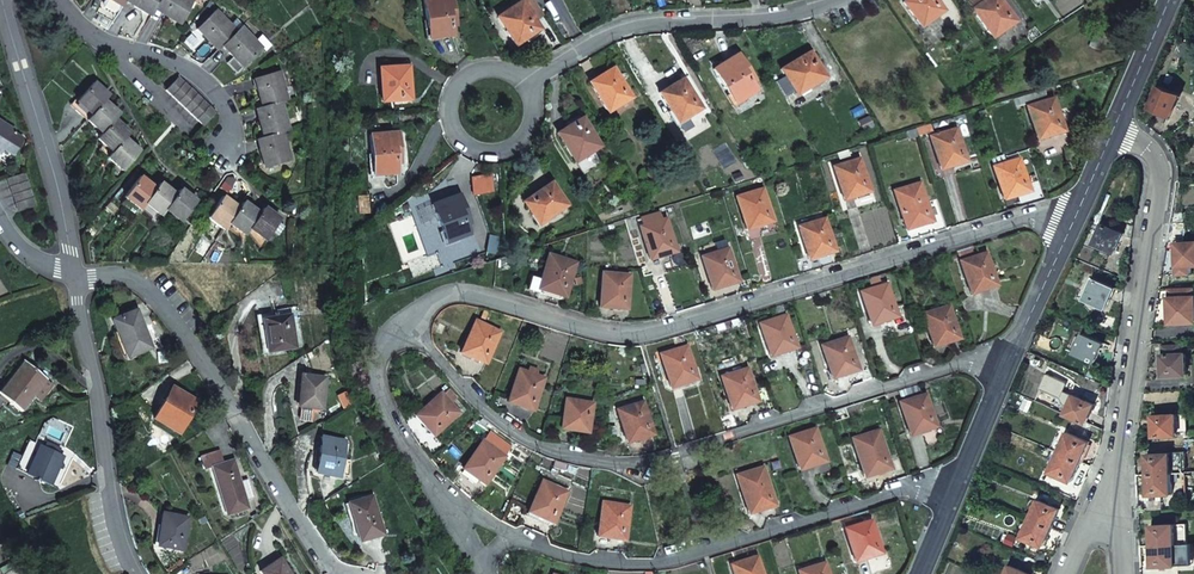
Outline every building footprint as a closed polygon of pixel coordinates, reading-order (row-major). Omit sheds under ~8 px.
[(111,0),(105,0),(104,3),(104,7),(115,13),(120,11),(122,6),(111,0)] [(136,3),(134,6),(152,16),(155,10),(157,6),(160,0),(132,0),(136,3)] [(192,0),(160,0),(157,6),(165,11),(163,15),(181,24),(194,1),(192,0)] [(429,41),(452,36),(452,31),(451,26),(455,26),(452,0),(423,0),(429,41)] [(521,2),(534,22),(544,15),(534,0),(519,0),(521,2)] [(903,3),(920,27),(940,13),(934,5),(936,3),(934,0),(907,0),(903,3)] [(992,37),(1010,24),(1004,15),(1007,13),(998,0),(966,0),(992,37)] [(521,2),(499,16),(508,30),(506,32),(514,46),(539,30),(536,26),(534,22),(521,2)] [(155,10),(163,15),(165,11),(157,6),(155,10)] [(237,32),(217,11),(200,27),(207,33),(204,36),(217,50),(222,46),(225,43),(237,32)] [(467,20),(459,21),(460,33),(468,32),(467,20)] [(207,33),(200,27),(197,29),(204,36),(207,33)] [(262,49),(242,27),(237,32),(225,43),(232,50),(229,53),(234,57),(243,67),(262,49)] [(1093,36),(1089,46),(1099,50),(1103,40),(1093,36)] [(1192,47),(1180,42),(1174,55),(1187,60),(1192,47)] [(222,46),(229,53),(232,50),(225,43),(222,46)] [(795,61),(781,69),(794,91),(809,83),(810,86),(825,77),(810,52),(795,61)] [(724,62),(712,70),(734,104),(757,89),(736,55),(724,62)] [(243,67),(234,57),(227,63),(237,74),(243,67)] [(408,67),(382,68),(383,85),(380,85),(381,102),(411,100),(409,83),(408,67)] [(601,76),(590,83),(607,112),(627,100),(622,91),(625,89),(613,69),(601,76)] [(280,72),(257,78),(260,88),(256,89),(262,108),(281,103),(288,100),(280,72)] [(177,78),(165,91),(203,126),(215,113),(177,78)] [(671,86),(660,93),(677,122),(697,111),(692,102),(695,100),(682,79),(671,86)] [(107,96),(92,83),(76,102),(79,105),(91,115),(103,101),(107,96)] [(1179,95),(1160,87),(1151,108),(1161,112),(1170,116),(1179,95)] [(1035,92),(1021,96),(1024,105),(1038,100),(1035,92)] [(1052,99),(1027,107),(1036,139),(1058,132),(1056,127),(1055,122),(1059,121),(1052,99)] [(74,100),(69,106),(75,111),(79,105),(76,102),(74,100)] [(118,114),(103,101),(91,115),(86,120),(101,133),(113,120),(118,114)] [(262,108),(258,109),(261,118),(257,119),(263,138),(282,133),(289,131),(281,103),(262,108)] [(75,111),(86,120),(91,115),(79,105),(75,111)] [(868,115),(857,121),(863,132),(874,126),(868,115)] [(570,127),(557,135),(566,149),(569,147),(585,174),(601,164),(593,152),(600,147),(582,119),(570,127)] [(129,133),(113,120),(101,133),(96,139),(112,152),(124,138),(129,133)] [(9,160),(22,140),(12,134),(14,131),(0,123),(0,155),(9,160)] [(930,123),(916,128),(918,135),(932,131),(930,123)] [(956,129),(931,137),(940,169),(951,166),(962,163),(959,153),(963,151),(956,129)] [(263,138),(259,139),(262,148),(258,149),(264,168),(290,161),(282,133),(263,138)] [(399,133),(370,135),(373,175),(397,173),(396,163),(400,163),(400,148),(399,133)] [(139,151),(124,138),(112,152),(107,158),(122,171),(139,151)] [(848,150),(838,153),(839,160),(850,157),(848,150)] [(1002,156),(990,160),(1002,199),(1013,195),(1024,192),(1020,182),(1025,180),(1018,158),(1004,163),(1002,156)] [(859,159),(833,167),(843,199),(854,196),(865,193),(862,183),(866,182),(859,159)] [(24,173),(7,179),(17,211),(34,206),(24,173)] [(236,180),(228,174),(219,187),(227,193),(236,180)] [(491,176),(473,179),(477,196),(495,193),(491,176)] [(155,189),(139,177),(124,197),(140,209),(144,204),(155,189)] [(919,183),(894,191),(906,229),(916,226),(927,222),(924,213),(928,211),(919,183)] [(159,184),(155,189),(144,204),(160,216),(165,210),(175,196),(159,184)] [(533,200),(525,205),(538,224),(566,205),(551,184),(542,190),(532,197),(533,200)] [(196,202),(180,189),(175,196),(165,210),(181,222),(196,202)] [(762,189),(736,197),(746,229),(757,226),(767,223),(764,213),(769,212),(762,189)] [(469,224),(459,196),(432,206),(446,243),(469,235),(465,225),(469,224)] [(239,209),(222,197),(207,218),(224,230),(228,224),(239,209)] [(259,214),(243,203),(239,209),(228,224),(244,235),(249,229),(259,214)] [(280,220),(263,208),(259,214),(249,229),(265,241),(272,232),(278,222),(280,220)] [(665,219),(640,227),(650,260),(660,257),(671,254),(668,243),(672,242),(665,219)] [(824,219),(798,226),(808,259),(819,256),(830,252),(827,242),(831,241),(824,219)] [(278,222),(272,232),(277,236),(284,226),(278,222)] [(1187,222),(1171,222),(1168,241),(1184,239),(1187,222)] [(1123,234),(1102,224),(1094,243),(1115,253),(1119,243),(1123,234)] [(1134,225),(1127,224),(1126,236),(1132,238),(1134,225)] [(1177,243),(1178,265),(1175,265),(1175,270),(1175,275),(1192,274),(1191,265),(1193,265),(1193,242),(1177,243)] [(969,247),(954,251),(957,258),(971,254),(969,247)] [(727,249),(702,257),(711,289),(722,286),(733,283),(730,273),(734,271),(727,249)] [(984,253),(958,261),(968,294),(990,287),(987,277),(991,276),(984,253)] [(575,263),(549,256),(541,280),(539,288),(540,289),(551,292),(561,295),(564,284),(568,286),(575,263)] [(629,276),(602,274),(599,308),(622,310),(622,304),(623,299),(627,299),(629,276)] [(870,289),(859,292),(869,324),(880,321),(891,318),(888,308),(892,306),(885,284),(880,286),(877,276),(867,279),(870,289)] [(540,289),(539,288),(541,280),(531,277),(528,290),(539,293),(540,289)] [(1116,288),(1094,279),(1085,299),(1107,308),(1111,298),(1116,288)] [(1171,290),(1171,299),(1193,298),(1193,288),(1171,290)] [(823,292),(814,295),(816,302),(825,299),(823,292)] [(1171,299),(1172,310),(1172,321),(1193,320),(1193,298),(1171,299)] [(947,306),(922,314),(932,346),(943,343),(954,339),(951,329),(954,328),(947,306)] [(273,317),(261,319),(267,352),(303,347),(297,307),(284,309),(272,311),(273,317)] [(135,311),(111,320),(119,339),(126,357),(150,348),(135,311)] [(784,315),(759,324),(769,356),(780,353),(790,349),(787,339),(791,338),(784,315)] [(499,332),(475,321),(461,352),(481,361),(483,357),(486,352),(489,354),(499,332)] [(1104,343),(1083,334),(1075,353),(1096,361),(1100,352),(1104,343)] [(682,335),(672,338),(673,345),(684,342),(682,335)] [(846,337),(820,345),(831,378),(842,374),(853,371),(849,361),(853,359),(846,337)] [(1163,365),(1164,376),(1187,374),(1186,354),(1181,354),(1181,344),(1163,345),(1164,355),(1163,355),(1163,365)] [(685,347),(660,354),(670,387),(680,384),(691,380),(689,370),(692,369),(685,347)] [(26,361),(0,394),(21,410),(46,378),(36,370),(26,361)] [(528,372),(518,369),(507,401),(518,405),(528,409),(532,399),(536,400),(544,378),(536,375),(538,370),(529,368),(528,372)] [(746,368),(720,376),(731,409),(742,405),(753,401),(749,391),(753,390),(746,368)] [(1066,382),(1048,374),(1041,389),(1060,397),(1066,382)] [(323,378),(300,375),(299,390),(297,406),(319,408),(323,378)] [(185,394),(173,388),(167,398),(165,396),(152,418),(177,432),(196,401),(185,394)] [(459,413),(441,393),(415,415),(422,424),(429,432),(437,425),(440,428),(459,413)] [(924,394),(899,401),(909,434),(930,428),(927,417),(931,416),(927,405),(924,394)] [(1095,404),(1074,395),(1066,413),(1065,414),(1087,423),(1091,414),(1095,404)] [(592,404),(565,399),(560,428),(571,430),(582,431),(584,422),(589,423),(592,404)] [(642,402),(616,410),(626,442),(637,439),(648,436),(645,426),(649,424),(642,402)] [(1176,414),(1154,415),(1154,426),(1155,436),(1178,435),(1176,414)] [(813,429),(788,437),(798,470),(809,466),(820,463),(817,453),(820,451),(813,429)] [(877,430),(852,438),(864,476),(874,473),(885,469),(882,459),(886,458),(877,430)] [(1089,442),(1068,432),(1059,452),(1081,461),(1085,451),(1089,442)] [(318,454),(316,471),(338,475),(344,441),(321,437),(318,454)] [(1193,439),(1183,439),(1184,447),(1193,446),(1193,439)] [(504,456),(482,441),(462,468),(471,475),(480,481),(487,473),(490,476),(504,456)] [(40,444),(26,474),(50,485),(63,455),(52,450),(40,444)] [(215,475),(226,513),(247,507),(245,499),(239,481),(236,471),(233,460),(222,463),(219,451),(200,456),(204,469),(214,466),(216,475),(215,475)] [(1081,461),(1059,452),(1051,471),(1073,481),(1077,471),(1081,461)] [(1171,453),(1148,454),(1148,464),(1149,474),(1172,473),(1171,453)] [(555,460),(552,467),(564,470),(566,463),(555,460)] [(762,467),(736,474),(748,513),(758,510),(769,506),(766,496),(770,495),(762,467)] [(1172,473),(1149,474),(1149,484),(1150,494),(1163,494),(1164,497),(1173,496),(1172,473)] [(253,497),(248,478),(239,481),(245,499),(253,497)] [(566,491),(542,480),(528,511),(548,520),(551,515),(553,510),(556,512),(566,491)] [(372,496),(348,502),(353,521),(359,540),(382,534),(372,496)] [(1060,509),(1039,499),(1032,518),(1052,527),(1056,518),(1060,509)] [(628,505),(602,501),(597,535),(608,537),(619,538),(620,528),(625,529),(628,505)] [(526,514),(547,524),(548,520),(528,511),(526,514)] [(187,517),(162,513),(159,529),(156,545),(181,549),(187,517)] [(856,525),(845,528),(854,561),(876,555),(875,550),(873,545),(877,544),(870,521),(866,522),(865,517),(854,520),(856,525)] [(1052,527),(1032,518),(1023,536),(1044,545),(1048,536),(1052,527)] [(1187,524),(1152,525),(1152,535),(1153,545),(1176,544),(1188,544),(1187,524)] [(1019,536),(1009,533),(1005,543),(1015,546),(1019,536)] [(1176,544),(1153,545),(1153,556),(1154,566),(1177,564),(1176,544)] [(731,564),(734,573),(762,573),(756,556),(731,564)] [(259,571),(261,573),(290,573),(280,558),(259,571)] [(798,571),(799,573),(827,573),(823,563),(820,564),(819,559),(810,562),(811,566),(798,571)] [(1010,566),(1007,573),(1031,573),(1010,566)]
